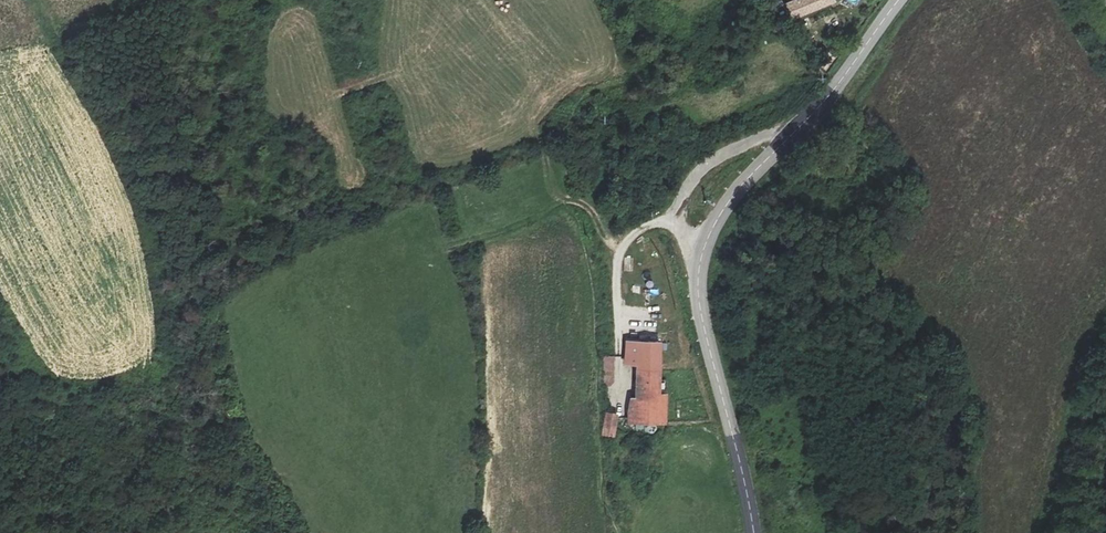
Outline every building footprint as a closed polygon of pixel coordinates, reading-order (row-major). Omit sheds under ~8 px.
[(793,3),(799,16),(834,1),(833,0),(801,0),(793,3)] [(660,341),(629,339),(628,363),(640,364),(639,400),(630,400),(629,422),(637,423),(637,429),(645,430),(646,423),(654,423),(666,423),(668,385),(658,384),(660,341)] [(605,357),(604,386),(615,386),(616,357),(605,357)] [(608,415),(604,436),(613,438),(617,417),(608,415)]
